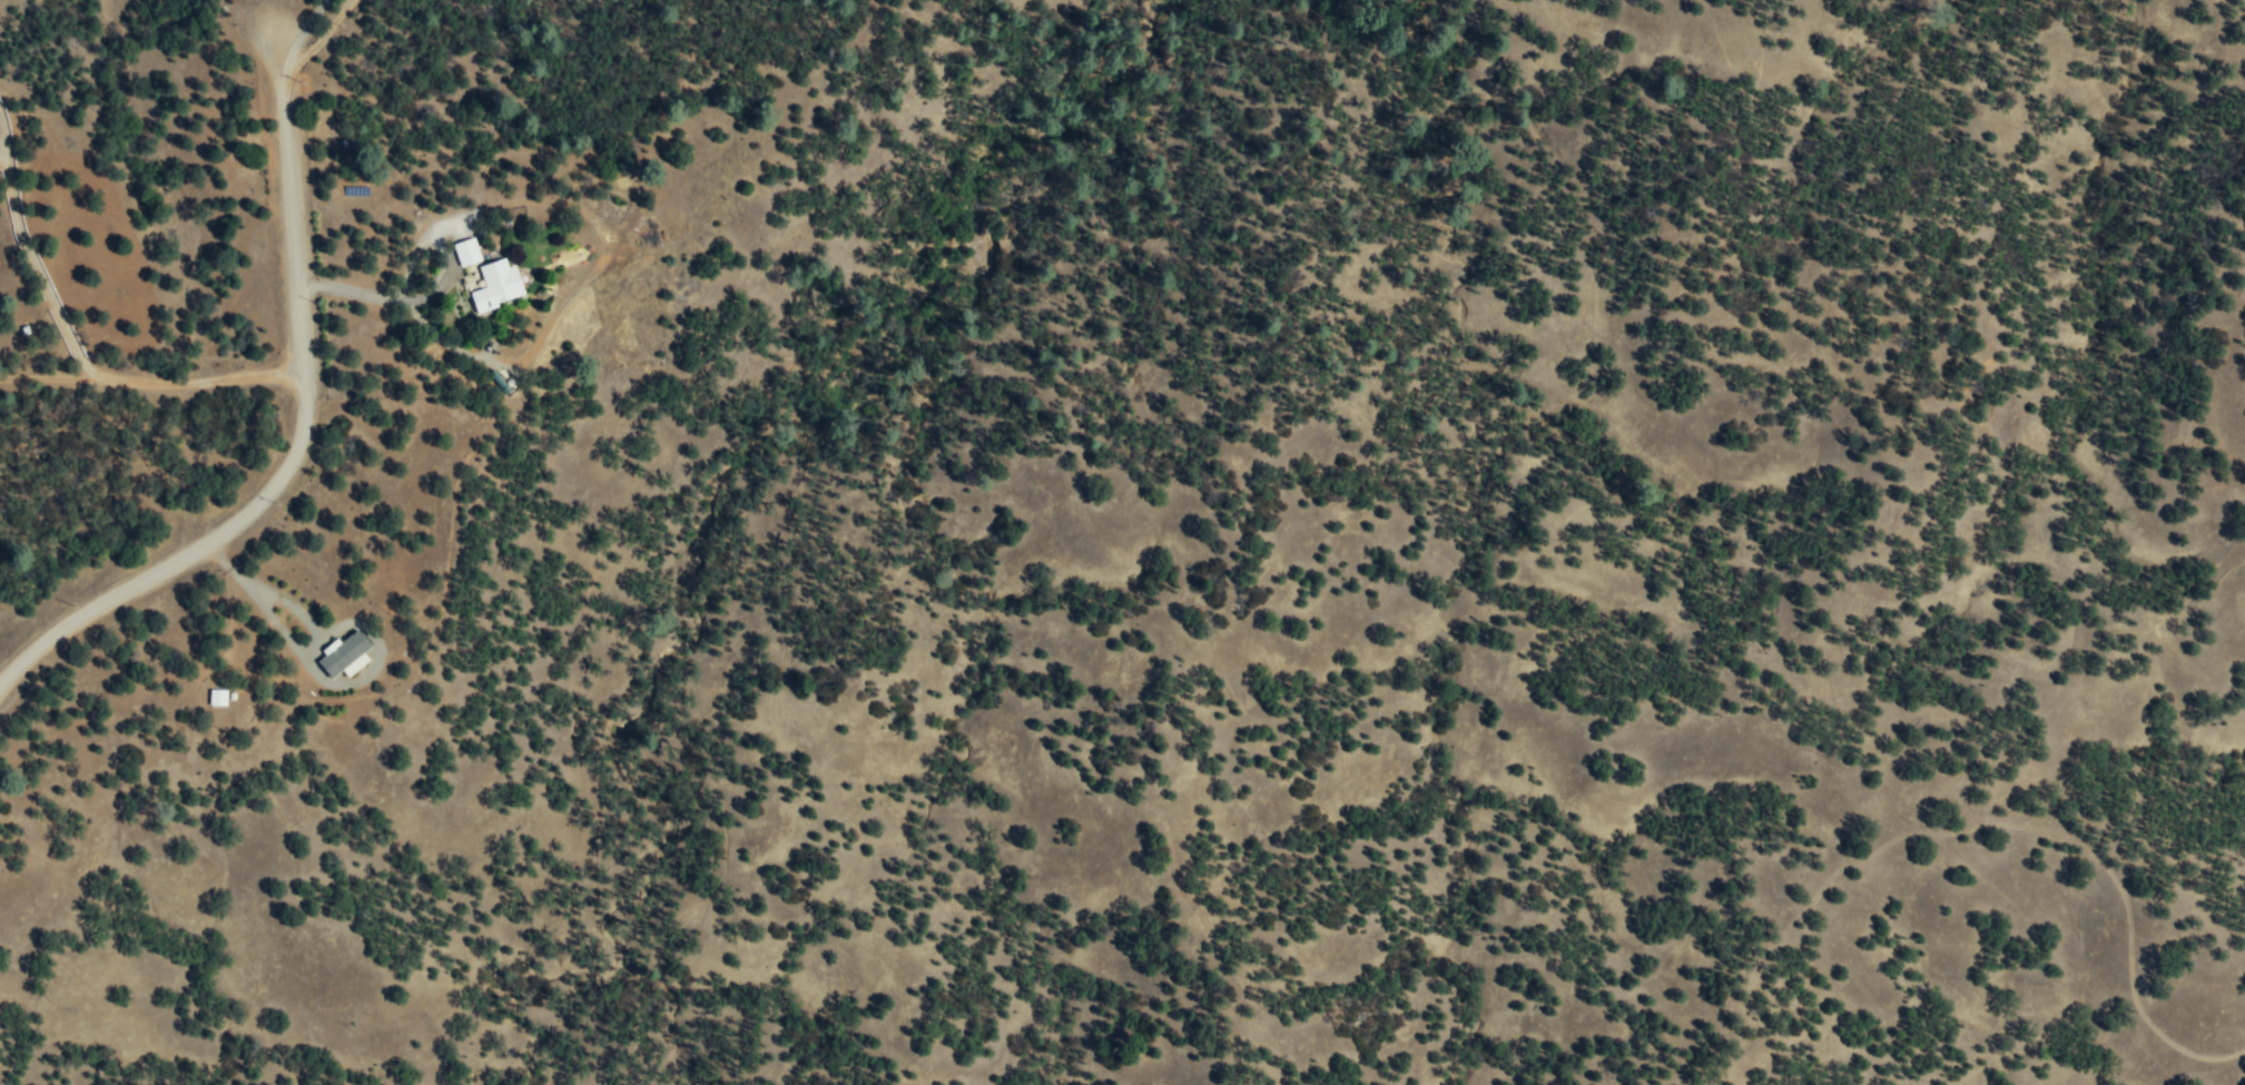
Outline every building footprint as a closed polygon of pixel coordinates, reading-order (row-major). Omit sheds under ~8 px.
[(453,243),(460,267),(481,260),(474,237),(453,243)] [(475,311),(524,295),(515,264),(508,266),(505,258),(479,266),(485,287),(470,292),(475,311)] [(369,660),(363,652),(369,647),(356,630),(340,642),(338,640),(314,658),(330,679),(341,670),(346,677),(369,660)]
